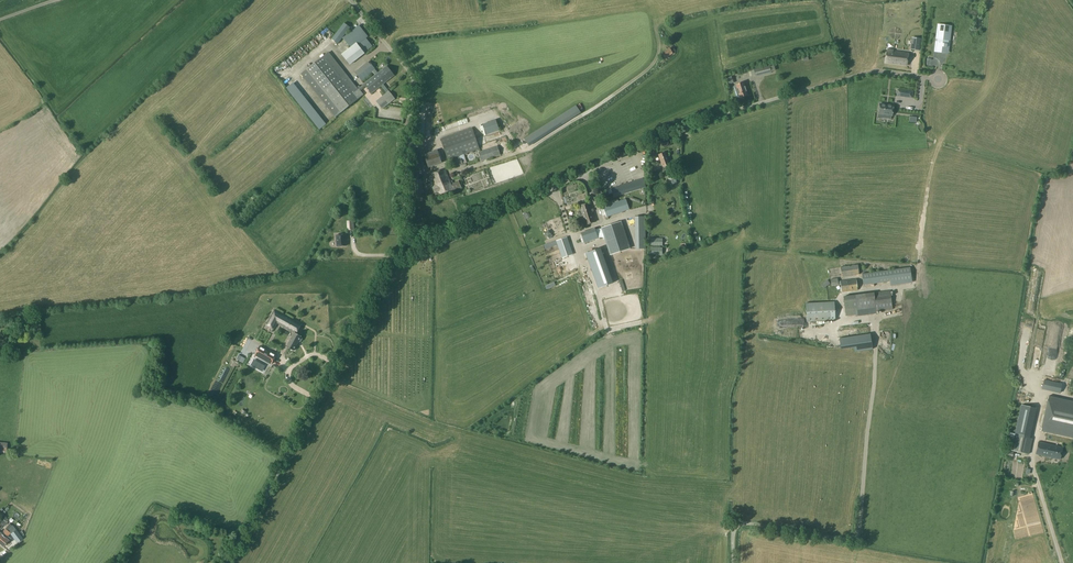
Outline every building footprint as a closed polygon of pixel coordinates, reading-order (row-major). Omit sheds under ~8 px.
[(338,43),(350,27),(344,23),(332,39),(338,43)] [(949,54),(952,26),(938,24),(934,52),(949,54)] [(350,48),(341,55),(349,65),(373,46),(366,38),(368,37),(358,26),(343,38),(350,47),(350,48)] [(889,45),(907,46),(908,34),(906,34),(906,31),(890,30),(889,45)] [(919,50),(921,39),(912,37),(911,49),(919,50)] [(342,53),(346,49),(341,45),(338,49),(342,53)] [(665,58),(673,53),(670,48),(662,53),(665,58)] [(887,50),(885,62),(907,65),(908,53),(891,51),(890,50),(888,49),(887,50)] [(336,116),(356,101),(364,94),(362,92),(359,88),(358,89),(328,52),(302,73),(336,116)] [(375,69),(369,61),(355,73),(361,80),(375,69)] [(755,69),(756,76),(771,73),(770,65),(755,69)] [(387,66),(386,66),(364,84),(372,93),(394,75),(387,66)] [(736,85),(734,86),(737,97),(739,96),(740,98),(748,95),(743,82),(736,85)] [(897,90),(897,96),(912,98),(913,92),(897,90)] [(395,99),(388,91),(382,96),(384,98),(378,102),(383,108),(395,99)] [(894,103),(881,101),(879,115),(892,117),(893,110),(894,103)] [(575,106),(524,138),(529,145),(579,113),(575,106)] [(313,115),(310,118),(317,127),(321,124),(313,115)] [(480,149),(472,128),(442,138),(448,160),(480,149)] [(498,146),(479,152),(482,161),(500,155),(498,146)] [(665,152),(658,154),(663,167),(670,164),(665,152)] [(439,153),(425,157),(428,166),(442,162),(439,153)] [(454,167),(463,164),(461,158),(452,161),(454,167)] [(459,181),(451,184),(445,169),(431,174),(436,186),(433,187),(436,194),(439,193),(439,195),(453,190),(453,191),(462,187),(459,181)] [(672,184),(677,182),(676,178),(674,173),(668,175),(667,176),(669,181),(671,180),(672,184)] [(614,197),(646,187),(643,178),(611,188),(614,197)] [(422,179),(412,180),(414,198),(424,197),(422,179)] [(623,211),(620,201),(603,206),(606,217),(623,211)] [(596,221),(590,203),(579,206),(585,225),(596,221)] [(621,221),(601,228),(610,255),(630,248),(621,221)] [(581,233),(584,243),(599,238),(595,228),(581,233)] [(337,235),(337,246),(346,246),(346,235),(337,235)] [(555,245),(558,244),(562,258),(573,254),(567,237),(556,241),(557,241),(554,242),(555,245)] [(597,244),(582,250),(588,266),(600,261),(598,255),(601,255),(597,244)] [(842,277),(848,276),(859,274),(858,264),(840,267),(842,277)] [(868,264),(869,273),(862,274),(864,285),(911,278),(910,267),(873,272),(872,264),(868,264)] [(610,293),(616,284),(606,278),(601,288),(610,293)] [(856,279),(848,280),(840,281),(842,292),(858,290),(856,279)] [(824,288),(830,283),(828,280),(821,284),(824,288)] [(846,315),(848,315),(876,312),(876,311),(893,309),(890,291),(874,293),(843,297),(846,315)] [(835,321),(835,311),(834,302),(806,303),(807,322),(835,321)] [(282,314),(274,310),(266,324),(274,329),(282,314)] [(297,333),(301,325),(285,316),(282,323),(296,330),(287,347),(294,351),(298,342),(301,342),(303,339),(302,336),(297,333)] [(814,324),(808,324),(810,332),(811,340),(820,340),(820,341),(821,325),(813,325),(820,324),(817,323),(814,324)] [(255,355),(271,364),(277,355),(270,351),(269,353),(266,351),(267,349),(260,346),(255,355)] [(1044,380),(1042,389),(1060,393),(1062,384),(1044,380)] [(1049,396),(1045,414),(1041,431),(1072,438),(1072,402),(1049,396)] [(1034,408),(1021,405),(1011,450),(1029,454),(1032,438),(1028,437),(1034,408)] [(1060,459),(1063,447),(1038,442),(1036,454),(1060,459)] [(3,532),(1,534),(4,536),(5,534),(13,526),(10,524),(3,532)] [(5,534),(4,536),(6,538),(8,536),(10,533),(10,532),(14,527),(13,526),(5,534)] [(18,543),(23,539),(17,531),(11,535),(18,543)] [(9,541),(6,538),(4,536),(0,540),(0,544),(3,547),(9,541)]
